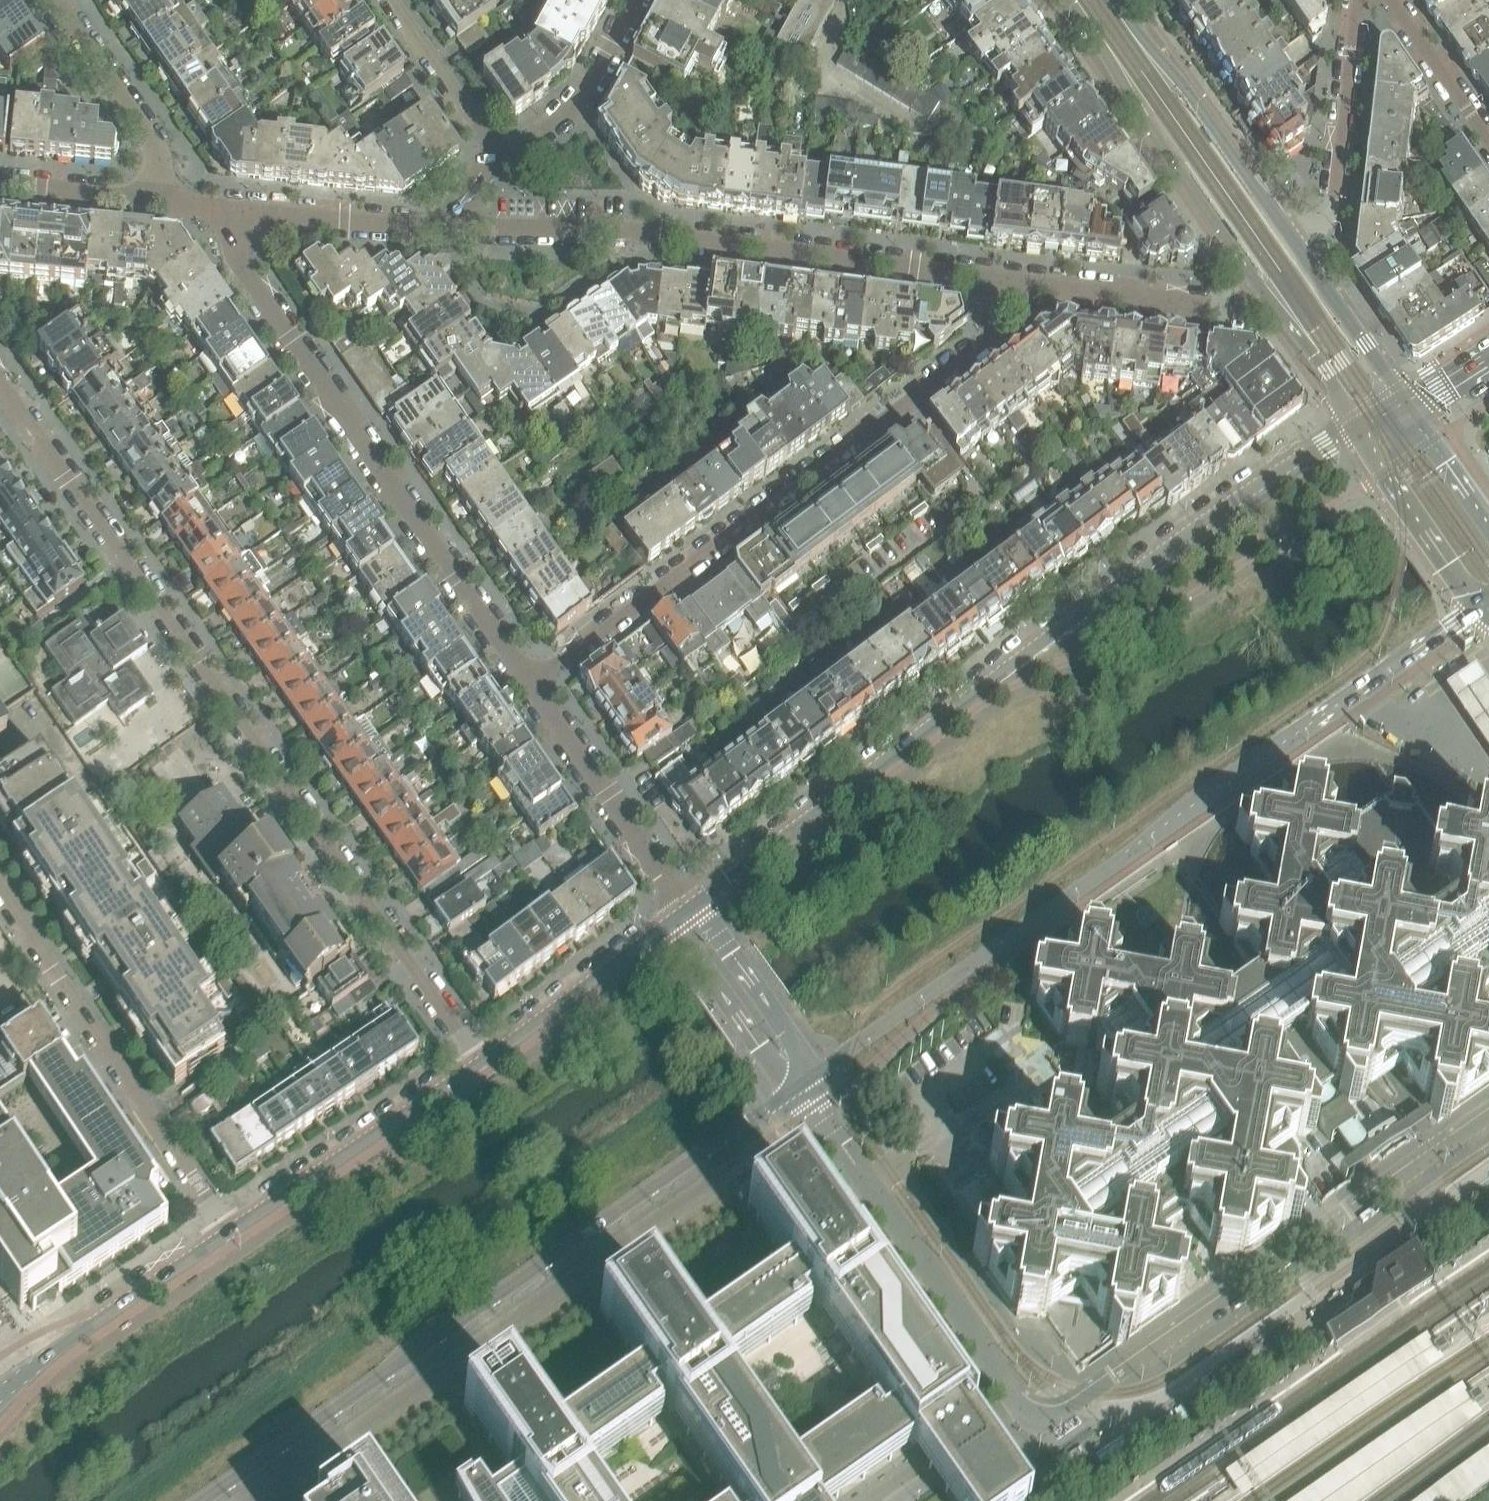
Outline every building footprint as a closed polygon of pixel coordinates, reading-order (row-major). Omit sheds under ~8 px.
[(21,12),(13,1),(10,3),(9,0),(1,0),(0,1),(0,27),(21,12)] [(164,0),(122,0),(112,6),(120,17),(124,15),(130,23),(164,0)] [(185,13),(176,0),(164,0),(130,23),(133,28),(129,31),(139,45),(185,13)] [(303,0),(286,0),(291,8),(303,0)] [(344,1),(344,0),(303,0),(291,8),(305,28),(344,1)] [(488,0),(445,0),(433,8),(455,41),(477,27),(497,14),(488,0)] [(605,7),(591,0),(555,0),(533,42),(574,64),(605,7)] [(732,0),(664,0),(663,1),(713,27),(717,19),(721,20),(732,0)] [(758,11),(761,5),(752,0),(749,7),(758,11)] [(835,8),(834,0),(803,0),(774,55),(800,70),(800,71),(811,77),(820,61),(809,55),(835,8)] [(1014,1),(1013,0),(940,0),(957,24),(948,31),(955,42),(966,34),(1014,1)] [(1228,0),(1183,0),(1175,5),(1179,12),(1179,15),(1180,18),(1182,22),(1185,24),(1189,26),(1190,27),(1228,0)] [(1247,17),(1239,5),(1244,2),(1242,0),(1228,0),(1190,27),(1194,33),(1193,37),(1192,38),(1198,45),(1203,45),(1204,47),(1247,17)] [(1280,0),(1271,0),(1267,3),(1281,24),(1292,17),(1280,0)] [(1325,0),(1280,0),(1292,17),(1305,35),(1310,44),(1320,38),(1322,20),(1314,9),(1325,2),(1325,0)] [(1436,22),(1467,0),(1421,0),(1436,22)] [(1484,10),(1477,0),(1467,0),(1436,22),(1474,76),(1488,65),(1488,7),(1484,10)] [(319,49),(358,21),(344,1),(305,28),(319,49)] [(711,45),(719,30),(713,27),(663,1),(631,60),(661,75),(688,89),(698,69),(719,80),(732,55),(711,45)] [(972,59),(1028,21),(1024,16),(1024,11),(1024,10),(1019,3),(1014,1),(966,34),(975,45),(966,52),(972,59)] [(157,62),(199,33),(206,28),(218,20),(214,15),(205,22),(194,6),(185,13),(139,45),(148,58),(152,55),(157,62)] [(31,32),(26,26),(29,24),(21,12),(0,27),(0,54),(31,32)] [(1218,67),(1261,38),(1253,26),(1258,22),(1251,13),(1247,17),(1204,47),(1208,53),(1207,55),(1208,59),(1210,63),(1214,65),(1218,67)] [(367,47),(364,42),(373,36),(361,18),(358,21),(319,49),(317,50),(329,66),(334,62),(338,67),(367,47)] [(210,32),(221,24),(218,20),(206,28),(210,32)] [(994,73),(1042,41),(1041,36),(1042,35),(1037,28),(1036,28),(1032,26),(1028,21),(972,59),(979,69),(987,63),(994,73)] [(490,45),(477,27),(455,41),(468,59),(490,45)] [(853,42),(863,35),(858,28),(848,35),(853,42)] [(46,49),(38,36),(35,38),(31,32),(0,54),(0,60),(10,74),(46,49)] [(167,84),(212,53),(199,33),(157,62),(162,68),(158,71),(167,84)] [(1232,88),(1275,57),(1267,47),(1272,43),(1266,34),(1261,38),(1218,67),(1222,74),(1222,78),(1221,79),(1226,86),(1227,86),(1231,86),(1232,88)] [(1009,94),(1055,62),(1056,56),(1051,49),(1045,48),(1042,42),(1042,41),(994,73),(986,79),(993,89),(1001,83),(1009,94)] [(570,72),(574,64),(533,42),(522,49),(548,88),(554,84),(565,73),(570,72)] [(350,91),(391,62),(379,44),(370,51),(338,74),(350,91)] [(937,102),(891,74),(877,66),(846,47),(835,65),(927,121),(938,103),(937,102)] [(1430,97),(1399,52),(1397,49),(1394,47),(1390,47),(1387,48),(1384,50),(1383,54),(1377,101),(1378,101),(1375,128),(1414,132),(1417,107),(1430,97)] [(548,88),(522,49),(502,63),(532,106),(541,99),(542,93),(548,88)] [(763,67),(767,56),(755,50),(750,60),(763,67)] [(185,102),(226,73),(212,53),(167,84),(177,99),(181,96),(185,102)] [(891,74),(898,63),(884,54),(877,66),(891,74)] [(1247,109),(1289,78),(1281,66),(1285,63),(1280,54),(1275,57),(1232,88),(1236,94),(1236,96),(1237,100),(1239,104),(1242,107),(1246,108),(1247,109)] [(51,55),(37,64),(43,72),(44,71),(56,63),(51,55)] [(232,70),(244,63),(240,58),(229,65),(232,70)] [(360,106),(402,76),(391,62),(350,91),(360,106)] [(1022,114),(1069,81),(1066,77),(1064,77),(1065,75),(1055,62),(1009,94),(1016,105),(1008,111),(1014,120),(1022,114)] [(53,77),(56,75),(62,71),(58,66),(56,63),(44,71),(43,76),(43,84),(57,85),(58,85),(53,77)] [(236,75),(247,67),(244,63),(232,70),(236,75)] [(532,106),(502,63),(481,79),(508,117),(513,118),(532,106)] [(951,74),(960,68),(957,63),(948,69),(951,74)] [(1474,76),(1488,98),(1488,65),(1474,76)] [(115,147),(62,71),(56,75),(53,77),(58,85),(78,114),(73,161),(113,166),(115,147)] [(194,124),(240,93),(226,73),(185,102),(190,109),(186,112),(194,124)] [(1261,128),(1303,98),(1296,87),(1301,84),(1294,75),(1289,78),(1247,109),(1251,115),(1250,119),(1250,120),(1255,127),(1256,127),(1261,128)] [(392,105),(411,91),(404,80),(383,96),(390,106),(392,105)] [(605,141),(655,107),(644,92),(620,81),(601,117),(604,121),(595,127),(605,141)] [(1042,129),(1082,101),(1079,95),(1079,90),(1074,82),(1069,81),(1022,114),(1030,124),(1021,130),(1028,140),(1042,129)] [(311,91),(305,82),(298,87),(304,96),(311,91)] [(928,90),(937,102),(938,103),(949,95),(939,83),(928,90)] [(73,162),(73,161),(78,114),(56,111),(57,107),(55,107),(57,85),(43,84),(41,106),(39,105),(39,109),(36,135),(52,137),(49,159),(56,160),(73,162)] [(304,97),(297,87),(295,96),(294,97),(305,98),(304,97)] [(1309,130),(1314,90),(1303,98),(1261,128),(1260,128),(1269,142),(1268,146),(1274,155),(1275,155),(1278,156),(1279,156),(1281,155),(1282,157),(1287,158),(1301,149),(1302,144),(1300,141),(1304,139),(1303,139),(1304,134),(1309,130)] [(243,122),(254,114),(240,93),(194,124),(205,139),(209,137),(212,142),(243,122)] [(390,106),(383,96),(377,100),(388,115),(395,110),(392,105),(390,106)] [(1068,154),(1105,129),(1106,128),(1100,119),(1099,120),(1095,115),(1093,110),(1094,110),(1089,103),(1089,104),(1084,99),(1082,101),(1042,129),(1058,152),(1045,161),(1049,167),(1068,154)] [(879,119),(858,116),(859,105),(816,100),(813,124),(876,132),(879,119)] [(258,112),(267,105),(265,102),(256,109),(258,112)] [(324,108),(321,103),(313,108),(317,113),(324,108)] [(1442,116),(1435,104),(1422,112),(1445,131),(1450,139),(1456,135),(1442,116)] [(36,135),(39,109),(14,107),(9,155),(26,157),(45,159),(48,160),(48,159),(49,159),(52,137),(36,135)] [(661,183),(682,146),(670,139),(668,135),(674,131),(667,121),(665,122),(655,107),(605,141),(631,178),(639,183),(637,186),(640,192),(646,195),(652,196),(661,183)] [(328,113),(324,108),(317,113),(320,118),(328,113)] [(8,113),(0,112),(0,152),(2,152),(1,155),(4,155),(8,113)] [(457,157),(426,112),(398,131),(382,142),(378,136),(367,143),(403,195),(457,157)] [(359,114),(351,120),(358,131),(359,131),(367,124),(359,114)] [(403,195),(367,143),(358,130),(350,119),(347,115),(326,129),(335,141),(325,148),(322,144),(308,142),(303,186),(400,196),(403,195)] [(250,181),(255,138),(243,122),(212,142),(213,143),(209,146),(230,176),(236,179),(250,181)] [(1407,192),(1414,132),(1375,128),(1372,152),(1371,152),(1371,156),(1370,163),(1371,163),(1368,187),(1407,192)] [(773,219),(779,160),(766,159),(766,154),(764,154),(764,151),(768,151),(770,131),(758,129),(755,153),(754,157),(747,215),(773,219)] [(1126,157),(1120,148),(1119,149),(1115,144),(1113,139),(1114,139),(1109,132),(1105,129),(1068,154),(1080,171),(1093,179),(1126,157)] [(275,183),(280,135),(276,135),(275,140),(260,138),(256,140),(255,138),(250,181),(275,183)] [(303,186),(308,142),(293,141),(293,136),(280,135),(275,183),(303,186)] [(1456,135),(1450,139),(1447,140),(1446,154),(1450,160),(1466,149),(1465,148),(1456,135)] [(1012,150),(1024,142),(1020,136),(1009,143),(1012,150)] [(990,160),(991,147),(977,145),(976,159),(990,160)] [(698,209),(704,159),(701,159),(682,146),(661,183),(652,196),(655,201),(661,204),(668,205),(670,202),(677,206),(697,209),(698,209)] [(722,212),(729,154),(716,152),(717,147),(705,146),(704,159),(698,209),(702,208),(706,210),(719,211),(719,212),(722,212)] [(840,160),(841,149),(833,148),(831,159),(840,160)] [(747,215),(754,157),(740,155),(741,151),(729,149),(729,154),(722,212),(747,215)] [(1486,178),(1471,157),(1466,149),(1450,160),(1452,163),(1448,165),(1452,171),(1444,176),(1449,182),(1445,185),(1455,199),(1486,178)] [(862,166),(864,154),(855,153),(853,165),(862,166)] [(799,222),(805,172),(806,164),(791,162),(791,158),(780,156),(779,160),(773,219),(799,222)] [(1153,196),(1126,157),(1093,179),(1091,181),(1094,185),(1099,188),(1103,185),(1122,197),(1132,210),(1153,196)] [(1441,177),(1442,165),(1429,163),(1428,176),(1441,177)] [(965,180),(966,168),(952,166),(951,178),(965,180)] [(846,219),(852,172),(829,168),(828,175),(823,213),(841,215),(841,218),(846,219)] [(823,213),(828,175),(805,172),(799,222),(804,223),(804,217),(820,219),(823,217),(823,213)] [(871,219),(877,175),(852,172),(846,219),(853,220),(853,217),(871,219)] [(895,225),(901,178),(877,175),(871,219),(889,222),(889,224),(895,225)] [(1030,195),(1033,177),(1025,176),(1023,194),(1030,195)] [(919,226),(925,181),(901,178),(895,225),(901,226),(902,223),(919,226)] [(1426,194),(1428,179),(1418,178),(1416,193),(1426,194)] [(1486,178),(1455,199),(1488,247),(1488,246),(1488,183),(1486,178)] [(943,231),(950,184),(925,181),(919,226),(937,228),(937,231),(943,231)] [(1066,193),(1067,185),(1060,181),(1059,192),(1066,193)] [(967,232),(971,194),(972,187),(950,184),(943,231),(949,232),(950,230),(967,232)] [(1399,234),(1400,223),(1400,222),(1404,218),(1407,192),(1368,187),(1365,214),(1364,214),(1359,262),(1364,270),(1403,247),(1406,245),(1399,234)] [(1024,251),(1029,206),(1010,204),(1011,193),(996,191),(995,197),(989,247),(1008,250),(1008,249),(1024,251)] [(1064,203),(1066,193),(1059,192),(1051,191),(1050,201),(1064,203)] [(989,247),(995,197),(971,194),(967,232),(967,236),(968,239),(985,241),(984,246),(983,245),(983,246),(989,247)] [(1057,256),(1063,211),(1044,208),(1046,197),(1030,195),(1029,206),(1024,251),(1023,252),(1042,254),(1045,254),(1045,253),(1055,254),(1055,255),(1057,256)] [(1192,251),(1153,196),(1132,210),(1120,217),(1142,248),(1141,257),(1146,265),(1155,266),(1165,259),(1170,266),(1171,265),(1170,263),(1174,261),(1175,263),(1176,263),(1182,264),(1190,258),(1191,252),(1192,251)] [(1083,259),(1089,222),(1089,218),(1076,217),(1077,213),(1063,211),(1057,256),(1075,258),(1083,259)] [(1455,236),(1468,226),(1462,218),(1449,227),(1455,236)] [(15,222),(15,221),(0,219),(0,278),(8,279),(15,222)] [(1455,237),(1455,236),(1449,227),(1444,220),(1430,229),(1442,246),(1455,237)] [(34,282),(39,225),(15,222),(8,279),(34,282)] [(1105,224),(1089,222),(1083,259),(1118,263),(1122,236),(1111,234),(1111,230),(1105,228),(1105,224)] [(60,285),(66,228),(66,226),(40,224),(39,225),(34,282),(60,285)] [(86,288),(86,287),(90,230),(66,228),(60,285),(86,288)] [(113,303),(119,238),(120,232),(90,229),(90,230),(86,287),(103,289),(100,317),(111,318),(112,310),(113,303)] [(143,282),(150,236),(150,235),(120,232),(119,238),(113,303),(122,304),(123,290),(124,280),(143,282)] [(193,261),(181,243),(180,244),(175,241),(172,239),(172,238),(150,236),(143,282),(153,288),(182,268),(193,261)] [(1369,293),(1414,265),(1428,256),(1422,246),(1409,255),(1403,247),(1364,270),(1357,275),(1369,293)] [(347,284),(336,266),(329,256),(329,257),(326,256),(325,256),(321,259),(317,253),(317,254),(316,253),(294,269),(319,304),(325,300),(332,309),(344,300),(351,310),(355,307),(342,288),(347,284)] [(383,289),(370,270),(363,260),(360,260),(360,259),(359,259),(359,260),(355,263),(351,257),(350,258),(350,257),(336,266),(347,284),(342,288),(355,307),(362,303),(367,310),(378,303),(385,313),(389,310),(377,293),(383,289)] [(168,315),(211,286),(193,261),(182,268),(153,288),(155,289),(146,295),(152,303),(150,305),(149,308),(150,311),(153,313),(156,313),(163,308),(168,315)] [(420,298),(408,280),(404,273),(397,263),(394,263),(394,262),(393,262),(393,263),(388,266),(385,261),(384,261),(370,270),(383,289),(377,293),(389,310),(395,306),(400,313),(404,310),(420,298)] [(1483,263),(1476,267),(1487,283),(1488,282),(1488,272),(1483,263)] [(455,301),(445,286),(457,278),(448,266),(438,265),(437,265),(433,269),(431,266),(428,266),(428,265),(427,265),(427,266),(422,269),(418,264),(417,264),(404,273),(408,280),(420,298),(404,310),(415,328),(455,301)] [(1381,310),(1425,282),(1414,265),(1369,293),(1381,310)] [(1393,327),(1476,275),(1471,267),(1439,286),(1431,291),(1425,282),(1381,310),(1393,327)] [(654,328),(660,279),(657,276),(649,275),(644,277),(636,276),(631,280),(626,279),(619,283),(618,283),(614,284),(608,288),(606,292),(634,334),(645,327),(654,328)] [(1448,316),(1442,306),(1480,280),(1476,275),(1393,327),(1405,344),(1448,316)] [(679,331),(685,280),(674,279),(670,280),(668,278),(663,277),(660,279),(654,328),(679,331)] [(727,335),(735,283),(731,283),(729,279),(718,277),(715,281),(711,280),(699,278),(694,279),(693,277),(687,277),(685,278),(685,280),(679,331),(702,334),(704,323),(716,325),(719,334),(727,335)] [(756,330),(762,287),(756,286),(755,282),(743,280),(740,284),(735,283),(727,335),(739,336),(743,328),(756,330)] [(780,342),(787,290),(782,289),(780,285),(769,284),(766,287),(762,287),(756,330),(769,332),(770,341),(780,342)] [(189,337),(228,311),(211,286),(168,315),(172,322),(177,320),(189,337)] [(807,337),(812,293),(808,293),(806,289),(794,287),(792,290),(787,290),(780,342),(790,343),(795,335),(807,337)] [(831,346),(838,297),(833,296),(832,292),(820,290),(817,294),(812,293),(807,337),(819,338),(822,345),(831,346)] [(634,334),(606,292),(603,292),(598,295),(598,298),(594,298),(588,303),(585,307),(615,347),(634,334)] [(857,343),(862,300),(859,299),(857,295),(845,294),(843,297),(838,297),(831,346),(842,347),(844,342),(857,343)] [(299,298),(305,307),(310,304),(304,295),(299,298)] [(880,355),(887,303),(884,303),(883,299),(871,297),(868,301),(862,300),(857,343),(871,346),(873,353),(880,355)] [(1420,359),(1485,317),(1474,299),(1448,316),(1405,344),(1414,358),(1420,359)] [(908,350),(913,306),(910,306),(908,302),(897,300),(894,304),(887,303),(880,355),(892,356),(896,349),(908,350)] [(418,357),(469,322),(455,301),(415,328),(403,336),(418,357)] [(920,307),(913,306),(908,350),(906,372),(966,327),(960,308),(936,305),(922,304),(920,307)] [(615,347),(585,307),(583,306),(578,309),(578,312),(574,313),(568,317),(565,321),(595,362),(606,354),(609,357),(618,350),(615,347)] [(128,321),(130,311),(113,309),(111,319),(128,321)] [(203,358),(238,333),(242,331),(228,311),(189,337),(203,358)] [(314,321),(316,320),(322,316),(319,311),(311,316),(314,321)] [(332,324),(325,314),(322,316),(316,320),(323,330),(332,324)] [(56,375),(101,343),(82,315),(55,334),(46,341),(42,336),(36,335),(31,339),(37,348),(47,362),(46,367),(51,374),(56,375)] [(30,330),(33,319),(22,317),(20,324),(24,328),(30,330)] [(595,362),(565,321),(563,320),(558,323),(558,326),(554,327),(544,333),(576,376),(595,362)] [(1042,330),(1031,339),(1059,376),(1070,367),(1073,372),(1073,373),(1081,374),(1082,369),(1069,353),(1075,324),(1054,321),(1053,325),(1053,326),(1047,331),(1046,331),(1042,330)] [(453,365),(484,343),(469,322),(418,357),(432,378),(436,375),(451,364),(453,365)] [(1075,324),(1069,353),(1082,369),(1081,374),(1080,381),(1084,382),(1087,382),(1107,385),(1114,332),(1113,332),(1111,328),(1100,326),(1096,329),(1096,330),(1088,329),(1088,328),(1075,327),(1076,323),(1075,323),(1075,324)] [(139,336),(139,337),(144,345),(149,352),(161,344),(150,329),(139,336)] [(344,341),(338,330),(325,339),(333,349),(344,341)] [(1114,332),(1107,385),(1132,388),(1139,335),(1136,332),(1137,331),(1125,330),(1122,333),(1114,332)] [(218,379),(253,355),(238,333),(203,358),(218,379)] [(576,376),(544,333),(523,348),(561,399),(582,384),(576,376)] [(1139,335),(1132,388),(1157,391),(1159,374),(1164,338),(1162,335),(1151,333),(1151,334),(1147,336),(1139,335)] [(1164,338),(1159,374),(1174,375),(1173,380),(1185,382),(1189,377),(1191,377),(1192,374),(1192,365),(1191,365),(1194,339),(1167,335),(1164,338)] [(359,346),(353,337),(352,336),(344,341),(333,349),(340,359),(359,346)] [(370,341),(377,352),(384,347),(376,336),(370,341)] [(1018,348),(1004,359),(1034,400),(1035,402),(1045,394),(1059,394),(1061,379),(1059,376),(1031,339),(1018,348)] [(1191,377),(1190,381),(1202,397),(1256,356),(1249,346),(1194,339),(1191,365),(1192,365),(1192,374),(1191,377)] [(71,396),(115,365),(117,364),(101,343),(56,375),(62,383),(61,388),(66,396),(71,396)] [(347,370),(370,354),(363,343),(359,346),(340,359),(347,370)] [(529,412),(500,370),(502,356),(490,353),(491,350),(488,350),(484,343),(453,365),(457,371),(477,401),(490,392),(497,403),(512,393),(526,414),(529,412)] [(161,344),(149,352),(152,356),(152,355),(163,348),(161,344)] [(381,356),(390,349),(387,345),(384,347),(377,352),(378,353),(379,354),(381,356)] [(726,363),(728,347),(719,345),(716,366),(723,367),(726,363)] [(561,399),(523,348),(513,355),(511,354),(511,357),(502,356),(500,370),(529,412),(534,419),(561,399)] [(354,380),(377,364),(370,354),(347,370),(354,380)] [(231,398),(265,374),(265,373),(253,355),(218,379),(231,398)] [(676,370),(677,357),(664,356),(663,358),(672,370),(676,370)] [(1192,404),(1188,408),(1197,420),(1209,436),(1226,462),(1231,462),(1232,463),(1299,412),(1300,407),(1262,357),(1258,357),(1257,358),(1256,356),(1202,397),(1192,404)] [(1004,359),(986,372),(1016,413),(1034,400),(1004,359)] [(739,366),(726,363),(723,367),(721,382),(723,381),(738,378),(739,366)] [(441,382),(457,371),(453,365),(451,364),(436,375),(441,382)] [(123,392),(116,381),(123,376),(115,365),(71,396),(72,397),(71,397),(86,418),(123,392)] [(846,417),(824,387),(821,382),(811,389),(801,381),(800,381),(788,366),(781,371),(783,375),(792,387),(826,432),(846,417)] [(676,379),(668,368),(658,374),(666,386),(676,379)] [(783,375),(781,371),(778,368),(773,372),(778,380),(783,375)] [(891,383),(901,376),(895,368),(886,376),(891,383)] [(824,387),(841,375),(837,369),(820,381),(821,382),(824,387)] [(245,418),(282,392),(281,390),(283,389),(275,379),(274,380),(267,371),(265,373),(265,374),(231,398),(245,418)] [(886,376),(882,371),(868,382),(877,394),(891,383),(886,376)] [(986,372),(966,387),(997,427),(1005,421),(1016,435),(1027,427),(1016,413),(986,372)] [(182,373),(178,376),(171,381),(175,387),(186,379),(182,373)] [(863,404),(854,392),(841,375),(824,387),(846,417),(863,404)] [(138,412),(131,403),(149,389),(146,384),(142,378),(123,392),(86,418),(101,439),(138,412)] [(613,389),(605,378),(599,383),(606,394),(613,389)] [(730,390),(723,381),(721,382),(712,384),(718,391),(722,392),(730,390)] [(877,394),(868,382),(854,392),(863,404),(877,394)] [(374,409),(397,393),(390,383),(367,399),(374,409)] [(402,440),(451,407),(453,405),(438,384),(415,401),(406,406),(404,402),(385,416),(402,440)] [(385,416),(404,402),(406,406),(415,401),(405,387),(397,393),(374,409),(381,419),(385,416)] [(826,432),(792,387),(785,393),(788,401),(777,410),(805,448),(826,432)] [(966,387),(947,402),(977,442),(997,427),(966,387)] [(739,388),(732,393),(734,396),(741,391),(739,388)] [(259,439),(297,413),(295,411),(297,410),(289,399),(288,400),(282,392),(245,418),(259,439)] [(465,400),(478,419),(485,414),(472,395),(465,400)] [(947,402),(927,416),(941,434),(940,435),(957,457),(977,442),(947,402)] [(206,414),(197,403),(190,408),(198,420),(206,414)] [(569,417),(561,406),(552,413),(560,424),(569,417)] [(152,433),(145,423),(153,417),(146,407),(138,412),(101,439),(116,460),(161,428),(160,427),(152,433)] [(417,462),(468,426),(460,414),(457,416),(451,407),(402,440),(417,462)] [(1049,419),(1041,408),(1036,412),(1044,423),(1049,419)] [(1111,420),(1110,410),(1094,409),(1092,410),(1101,423),(1111,420)] [(805,448),(777,410),(767,417),(759,412),(751,419),(784,464),(805,448)] [(273,460),(311,434),(310,431),(311,430),(304,419),(302,421),(297,413),(259,439),(273,460)] [(784,464),(751,419),(744,424),(746,432),(735,441),(738,445),(763,478),(764,479),(784,464)] [(1197,420),(1175,436),(1206,477),(1207,477),(1211,477),(1211,478),(1220,471),(1219,471),(1220,467),(1220,466),(1226,462),(1209,436),(1197,420)] [(239,421),(212,439),(217,445),(243,427),(239,421)] [(444,474),(479,448),(482,446),(468,426),(417,462),(431,483),(444,474)] [(131,481),(167,454),(160,445),(168,438),(161,428),(116,460),(131,481)] [(287,480),(323,456),(323,455),(325,454),(324,452),(325,451),(318,440),(316,441),(311,434),(273,460),(287,480)] [(794,577),(874,517),(913,487),(926,504),(956,481),(945,466),(948,464),(944,459),(941,461),(929,444),(927,445),(925,444),(923,446),(916,437),(908,443),(902,435),(885,448),(887,453),(870,465),(870,467),(804,517),(787,529),(786,529),(769,542),(764,539),(722,571),(728,578),(738,571),(762,602),(771,595),(774,596),(794,581),(794,577)] [(1137,467),(1136,468),(1164,506),(1166,508),(1167,508),(1171,508),(1179,502),(1179,501),(1180,497),(1186,492),(1155,451),(1143,435),(1138,439),(1146,450),(1148,458),(1137,467)] [(1175,436),(1155,451),(1186,492),(1187,492),(1191,492),(1191,493),(1200,486),(1200,482),(1200,481),(1206,477),(1175,436)] [(253,443),(240,452),(242,455),(255,446),(254,444),(253,443)] [(717,513),(763,478),(738,445),(692,480),(717,513)] [(182,475),(175,465),(183,459),(176,448),(167,454),(131,481),(146,502),(182,475)] [(459,497),(496,471),(479,448),(444,474),(445,476),(445,482),(448,487),(452,488),(453,487),(459,497)] [(1040,468),(1028,453),(1021,459),(1032,474),(1040,468)] [(1070,465),(1060,453),(1053,459),(1063,471),(1070,465)] [(1104,466),(1094,454),(1090,457),(1099,470),(1104,466)] [(302,501),(337,476),(323,456),(287,480),(302,501)] [(625,481),(611,461),(585,479),(599,499),(625,481)] [(161,523),(200,496),(192,485),(208,473),(201,462),(182,475),(146,502),(161,523)] [(1107,478),(1106,479),(1136,518),(1138,521),(1139,520),(1148,513),(1149,513),(1153,514),(1154,513),(1160,509),(1164,506),(1136,468),(1137,467),(1134,464),(1133,464),(1120,474),(1117,470),(1107,478)] [(1027,478),(1018,467),(1008,475),(1016,486),(1027,478)] [(16,492),(10,484),(15,480),(8,470),(3,474),(0,476),(0,504),(16,492)] [(476,521),(512,495),(496,471),(459,497),(466,507),(465,511),(468,516),(472,517),(473,517),(476,521)] [(286,542),(351,495),(350,495),(337,476),(302,501),(312,516),(292,529),(287,530),(285,526),(272,523),(286,542)] [(1089,483),(1077,492),(1080,496),(1110,533),(1120,526),(1121,526),(1125,527),(1126,526),(1132,522),(1136,518),(1106,479),(1107,478),(1105,476),(1105,477),(1091,487),(1089,483)] [(641,489),(632,478),(624,485),(632,496),(641,489)] [(717,513),(692,480),(670,497),(694,530),(700,525),(701,526),(710,520),(711,518),(710,517),(717,513)] [(249,491),(247,487),(244,483),(235,490),(241,498),(249,491)] [(1051,494),(1044,484),(1037,489),(1044,499),(1051,494)] [(29,511),(23,502),(28,499),(21,489),(16,492),(0,504),(0,532),(29,511)] [(328,540),(368,513),(354,492),(350,495),(351,495),(286,542),(288,545),(317,524),(328,540)] [(492,544),(528,518),(512,495),(476,521),(478,524),(477,524),(476,528),(480,533),(484,534),(484,533),(492,544)] [(175,544),(214,516),(200,496),(161,523),(175,544)] [(617,507),(609,496),(601,501),(609,512),(617,507)] [(1065,501),(1053,510),(1055,514),(1085,552),(1086,551),(1096,544),(1101,545),(1109,539),(1110,534),(1110,533),(1080,496),(1067,505),(1065,501)] [(647,565),(694,530),(670,497),(623,532),(647,565)] [(278,515),(269,503),(262,508),(270,520),(278,515)] [(927,512),(923,507),(916,512),(920,518),(927,512)] [(42,530),(36,521),(42,518),(34,508),(29,511),(0,532),(0,560),(42,530)] [(920,518),(916,512),(908,518),(912,523),(920,518)] [(342,559),(381,531),(368,513),(328,540),(342,559)] [(1040,520),(1029,528),(1031,532),(1033,535),(1061,570),(1062,569),(1071,562),(1072,562),(1077,563),(1085,557),(1085,552),(1055,514),(1043,523),(1040,520)] [(190,566),(230,538),(214,516),(175,544),(190,566)] [(508,567),(544,541),(528,518),(492,544),(498,553),(498,554),(497,557),(501,563),(504,563),(505,563),(508,567)] [(977,527),(972,520),(962,527),(967,534),(977,527)] [(56,549),(50,540),(55,536),(48,526),(42,530),(0,560),(0,570),(8,582),(56,549)] [(356,579),(395,552),(381,531),(342,559),(356,579)] [(960,544),(952,535),(940,544),(948,554),(960,544)] [(1033,535),(1012,550),(1043,589),(1047,585),(1052,581),(1056,578),(1054,575),(1055,574),(1060,571),(1061,570),(1033,535)] [(204,586),(238,562),(243,558),(230,538),(190,566),(204,586)] [(884,545),(880,539),(872,545),(877,550),(884,545)] [(524,590),(560,564),(544,541),(508,567),(510,570),(509,570),(509,574),(512,579),(516,580),(524,590)] [(313,556),(327,546),(325,542),(310,552),(313,556)] [(307,554),(300,544),(292,550),(300,560),(307,554)] [(877,550),(872,545),(865,550),(869,556),(877,550)] [(21,601),(69,567),(56,549),(8,582),(21,601)] [(1012,550),(991,566),(1019,601),(1021,600),(1026,596),(1029,599),(1032,596),(1038,592),(1043,589),(1012,550)] [(368,597),(408,570),(395,552),(356,579),(368,597)] [(1318,564),(1311,552),(1303,557),(1311,568),(1318,564)] [(318,566),(309,553),(307,554),(300,560),(309,573),(318,566)] [(300,564),(293,554),(282,562),(289,572),(300,564)] [(218,607),(252,583),(237,563),(238,562),(204,586),(218,607)] [(73,564),(69,567),(21,601),(35,622),(83,589),(76,578),(81,575),(73,564)] [(540,613),(576,587),(560,564),(524,590),(530,600),(529,604),(533,609),(536,610),(537,609),(540,613)] [(907,581),(918,573),(912,565),(901,573),(907,581)] [(991,566),(969,583),(999,621),(1005,617),(1011,612),(1015,609),(1013,607),(1012,606),(1018,602),(1019,601),(991,566)] [(383,618),(422,591),(408,570),(368,597),(383,618)] [(772,617),(767,610),(762,602),(738,571),(728,578),(678,616),(712,661),(729,648),(720,636),(745,616),(754,630),(772,617)] [(332,589),(322,574),(314,580),(323,594),(324,595),(332,589)] [(963,574),(944,589),(950,597),(977,633),(978,632),(985,627),(986,628),(987,630),(999,621),(969,583),(963,574)] [(233,628),(266,604),(255,587),(258,585),(255,580),(252,583),(218,607),(233,628)] [(822,591),(830,586),(826,580),(818,586),(822,591)] [(125,606),(113,589),(111,586),(99,595),(103,599),(111,611),(113,614),(125,606)] [(822,591),(818,586),(811,592),(815,597),(822,591)] [(590,610),(576,587),(540,613),(542,616),(541,617),(541,621),(544,626),(548,627),(549,626),(555,636),(590,610)] [(397,639),(436,611),(422,591),(383,618),(397,639)] [(328,600),(324,595),(323,594),(313,602),(317,608),(328,600)] [(950,597),(929,613),(958,652),(973,641),(971,638),(972,637),(976,634),(977,633),(950,597)] [(353,610),(345,600),(335,608),(342,617),(353,610)] [(907,611),(899,600),(892,606),(900,617),(907,611)] [(247,648),(281,624),(269,608),(273,605),(270,601),(266,604),(233,628),(247,648)] [(153,698),(130,665),(146,653),(122,619),(99,635),(97,633),(94,635),(96,638),(89,643),(77,626),(84,621),(81,617),(95,608),(92,604),(71,618),(77,627),(44,650),(67,683),(50,694),(74,728),(107,705),(119,722),(153,698)] [(771,614),(778,609),(774,604),(767,609),(771,614)] [(792,614),(799,609),(795,604),(788,609),(792,614)] [(712,661),(678,616),(672,608),(649,626),(664,646),(675,661),(676,663),(681,669),(691,682),(696,689),(711,709),(733,694),(723,680),(711,662),(712,661)] [(782,614),(778,609),(771,614),(772,616),(775,620),(782,614)] [(411,659),(447,635),(451,632),(436,611),(397,639),(411,659)] [(929,613),(909,628),(936,664),(937,663),(942,659),(943,658),(945,662),(949,659),(955,654),(958,652),(929,613)] [(778,625),(786,619),(782,614),(775,620),(778,625)] [(782,630),(790,624),(786,619),(778,625),(782,630)] [(261,668),(295,644),(284,628),(287,625),(284,621),(281,624),(247,648),(261,668)] [(786,635),(794,629),(790,624),(782,630),(786,635)] [(906,625),(886,640),(915,679),(916,678),(922,674),(936,664),(909,628),(907,624),(906,625)] [(664,646),(649,626),(640,632),(655,653),(664,646)] [(790,641),(798,635),(794,629),(786,635),(790,641)] [(425,679),(460,654),(447,635),(411,659),(425,679)] [(345,641),(350,649),(357,644),(352,636),(345,641)] [(886,640),(865,656),(894,695),(895,695),(896,694),(901,690),(915,679),(886,640)] [(276,689),(310,665),(298,648),(301,646),(299,641),(295,644),(261,668),(276,689)] [(628,675),(627,674),(635,667),(621,647),(578,679),(593,701),(593,700),(628,675)] [(441,697),(474,674),(460,654),(425,679),(438,699),(441,697)] [(865,656),(845,671),(874,711),(875,710),(881,706),(881,705),(882,705),(887,705),(893,701),(894,695),(865,656)] [(675,661),(667,667),(672,675),(681,669),(676,663),(675,661)] [(291,709),(324,685),(312,668),(316,666),(314,662),(310,665),(276,689),(291,709)] [(748,686),(736,670),(723,680),(733,694),(735,696),(748,686)] [(398,679),(393,671),(384,678),(389,685),(398,679)] [(453,713),(490,688),(478,671),(474,674),(441,697),(453,713)] [(817,671),(814,673),(821,683),(822,682),(823,681),(824,680),(817,671)] [(845,671),(824,687),(853,726),(854,725),(860,721),(874,711),(845,671)] [(610,719),(645,693),(631,673),(628,675),(593,700),(603,714),(605,712),(610,719)] [(388,686),(381,676),(368,685),(375,696),(388,686)] [(1443,695),(1477,747),(1488,762),(1488,699),(1473,676),(1443,695)] [(696,689),(691,682),(683,689),(687,695),(696,689)] [(305,730),(339,706),(327,689),(331,687),(328,683),(324,685),(291,709),(305,730)] [(824,687),(804,702),(833,741),(839,737),(853,726),(824,687)] [(464,730),(501,704),(490,688),(453,713),(464,730)] [(621,740),(655,715),(659,713),(645,693),(610,719),(615,725),(612,727),(621,740)] [(402,703),(398,698),(397,696),(389,701),(394,708),(402,703)] [(804,702),(783,718),(812,757),(813,756),(818,752),(833,741),(804,702)] [(319,750),(353,726),(342,710),(346,707),(342,703),(339,706),(305,730),(319,750)] [(728,713),(720,703),(712,709),(719,719),(728,713)] [(475,746),(512,720),(501,704),(464,730),(475,746)] [(413,719),(422,712),(417,705),(408,711),(413,719)] [(437,724),(448,717),(446,714),(435,721),(437,724)] [(666,741),(671,738),(655,715),(621,740),(621,741),(636,762),(644,755),(666,741)] [(692,732),(704,724),(699,717),(687,726),(692,732)] [(414,724),(410,718),(401,724),(405,730),(414,724)] [(783,718),(762,734),(791,773),(792,772),(798,768),(812,757),(783,718)] [(333,770),(367,746),(371,743),(378,738),(364,719),(353,726),(319,750),(333,770)] [(486,761),(523,736),(512,720),(475,746),(486,761)] [(696,738),(692,732),(687,726),(671,738),(666,741),(675,754),(696,738)] [(441,745),(430,729),(423,733),(435,749),(441,745)] [(761,735),(739,750),(768,790),(784,778),(790,774),(791,773),(762,734),(761,735)] [(498,779),(531,757),(535,754),(523,736),(486,761),(498,779)] [(654,769),(675,754),(666,741),(644,755),(654,769)] [(348,791),(382,766),(370,750),(374,747),(371,743),(367,746),(333,770),(348,791)] [(456,759),(444,743),(441,745),(435,749),(440,757),(447,765),(456,759)] [(737,751),(717,766),(746,806),(768,790),(739,750),(737,751)] [(52,772),(39,753),(0,779),(0,827),(5,835),(15,829),(22,839),(74,804),(67,794),(52,772)] [(392,766),(404,758),(401,753),(389,761),(392,766)] [(509,801),(545,777),(531,757),(498,779),(495,782),(509,801)] [(659,777),(654,781),(654,782),(655,781),(669,800),(672,804),(671,809),(672,810),(676,816),(677,817),(682,817),(682,818),(682,817),(692,830),(696,836),(700,841),(701,841),(706,842),(707,841),(713,837),(714,836),(715,831),(715,830),(720,827),(720,826),(725,822),(726,822),(695,781),(680,761),(659,777)] [(363,812),(397,788),(382,766),(348,791),(363,812)] [(717,766),(695,781),(726,822),(741,811),(746,806),(717,766)] [(406,788),(418,779),(415,774),(403,783),(406,788)] [(458,782),(466,777),(464,774),(456,779),(458,782)] [(463,789),(474,782),(468,775),(466,777),(458,782),(463,789)] [(523,822),(558,796),(545,777),(509,801),(523,822)] [(377,832),(411,807),(397,788),(363,812),(377,832)] [(1488,1088),(1488,813),(1482,811),(1480,822),(1479,822),(1478,830),(1470,829),(1439,850),(1418,819),(1410,818),(1411,810),(1402,797),(1390,795),(1387,814),(1379,812),(1348,834),(1327,803),(1319,802),(1320,794),(1298,790),(1296,798),(1288,796),(1285,810),(1271,820),(1257,818),(1255,826),(1247,825),(1237,823),(1235,834),(1234,834),(1243,847),(1252,848),(1250,857),(1272,887),(1241,909),(1239,917),(1231,916),(1220,914),(1219,919),(1218,925),(1227,938),(1235,939),(1234,948),(1256,979),(1226,1001),(1203,969),(1195,967),(1197,959),(1187,946),(1176,945),(1175,955),(1174,955),(1173,963),(1165,962),(1134,983),(1112,953),(1104,951),(1106,943),(1096,930),(1086,928),(1084,939),(1083,939),(1082,947),(1073,946),(1071,960),(1057,970),(1043,967),(1041,975),(1033,974),(1029,996),(1037,998),(1036,1006),(1057,1037),(1059,1038),(1065,1039),(1064,1047),(1087,1051),(1088,1043),(1096,1044),(1094,1051),(1110,1073),(1117,1075),(1116,1083),(1108,1081),(1097,1080),(1095,1090),(1104,1104),(1112,1105),(1111,1113),(1119,1126),(1089,1147),(1080,1134),(1072,1133),(1073,1125),(1071,1125),(1064,1114),(1063,1114),(1053,1121),(1051,1121),(1049,1129),(1041,1128),(1010,1149),(1010,1151),(1009,1157),(1001,1156),(990,1154),(988,1165),(997,1178),(1005,1180),(1003,1188),(1025,1219),(994,1240),(993,1241),(984,1247),(974,1245),(972,1256),(971,1256),(981,1269),(986,1270),(985,1276),(1011,1313),(1016,1314),(1016,1319),(1028,1322),(1038,1323),(1039,1318),(1046,1319),(1065,1346),(1064,1347),(1062,1349),(1062,1352),(1064,1355),(1068,1352),(1082,1372),(1116,1349),(1127,1350),(1129,1340),(1286,1230),(1297,1232),(1299,1221),(1349,1186),(1348,1185),(1352,1180),(1354,1175),(1354,1170),(1354,1166),(1349,1154),(1342,1142),(1338,1136),(1336,1138),(1311,1102),(1312,1101),(1314,1103),(1317,1103),(1319,1101),(1319,1099),(1319,1096),(1327,1091),(1379,1165),(1437,1124),(1448,1126),(1450,1116),(1488,1088)] [(488,802),(481,791),(470,799),(476,807),(478,809),(488,802)] [(560,826),(577,814),(562,793),(558,796),(523,822),(536,842),(553,830),(560,826)] [(421,808),(433,799),(429,794),(417,803),(421,808)] [(199,852),(239,824),(221,798),(181,826),(199,852)] [(74,804),(22,839),(12,846),(94,967),(96,965),(110,985),(108,987),(108,990),(109,993),(111,995),(114,995),(116,994),(122,1003),(119,1005),(174,1086),(223,1053),(209,1032),(221,1024),(74,804)] [(391,852),(425,827),(411,807),(377,832),(391,852)] [(474,824),(484,817),(480,812),(470,818),(474,824)] [(109,813),(101,819),(110,832),(118,827),(109,813)] [(497,819),(493,813),(485,818),(489,825),(497,819)] [(348,959),(295,883),(249,817),(239,824),(199,852),(193,856),(217,889),(218,889),(216,886),(220,884),(275,961),(277,960),(285,970),(282,972),(295,990),(299,987),(302,991),(318,980),(320,981),(332,972),(332,970),(348,959)] [(565,832),(560,826),(553,830),(558,837),(565,832)] [(405,872),(439,848),(425,827),(391,852),(405,872)] [(503,827),(495,833),(498,838),(499,839),(507,833),(503,827)] [(550,850),(542,839),(533,846),(541,857),(550,850)] [(521,851),(514,843),(506,848),(513,857),(521,851)] [(542,861),(531,845),(511,860),(517,868),(522,875),(542,861)] [(453,869),(454,869),(439,848),(405,872),(420,893),(424,890),(428,887),(432,884),(436,881),(441,878),(445,875),(449,872),(453,869)] [(482,849),(478,852),(484,861),(488,858),(482,849)] [(478,852),(474,855),(480,864),(484,861),(478,852)] [(634,897),(609,860),(596,871),(582,852),(572,859),(613,913),(634,897)] [(474,855),(470,858),(476,867),(480,864),(474,855)] [(470,858),(466,861),(472,870),(476,867),(470,858)] [(495,859),(487,865),(492,873),(500,867),(495,859)] [(613,913),(572,859),(570,861),(579,874),(577,876),(581,882),(566,893),(592,928),(613,913)] [(498,881),(517,868),(511,860),(500,867),(492,873),(498,881)] [(466,861),(461,863),(468,873),(472,870),(466,861)] [(143,863),(135,868),(144,882),(153,877),(143,863)] [(461,863),(457,866),(463,875),(468,873),(461,863)] [(487,865),(483,868),(488,876),(492,873),(487,865)] [(454,869),(453,869),(459,878),(463,875),(457,866),(454,869)] [(483,868),(478,870),(484,879),(488,876),(483,868)] [(453,869),(449,872),(455,881),(459,878),(453,869)] [(478,870),(474,873),(480,882),(484,879),(478,870)] [(449,872),(445,875),(451,884),(455,881),(449,872)] [(474,873),(470,876),(476,885),(480,882),(474,873)] [(445,875),(441,878),(447,887),(451,884),(445,875)] [(470,876),(466,879),(472,887),(476,885),(470,876)] [(441,878),(436,881),(443,890),(447,887),(441,878)] [(466,879),(462,882),(467,890),(471,888),(472,887),(466,879)] [(436,881),(432,884),(438,893),(443,890),(436,881)] [(462,882),(458,885),(463,893),(467,890),(462,882)] [(432,884),(428,887),(434,896),(438,893),(432,884)] [(506,893),(499,884),(491,890),(497,899),(506,893)] [(458,885),(453,888),(459,896),(463,893),(458,885)] [(428,887),(424,890),(430,899),(434,896),(428,887)] [(473,917),(486,908),(471,888),(467,890),(463,893),(459,896),(455,899),(451,902),(446,905),(442,908),(438,910),(434,913),(433,914),(443,927),(442,927),(448,935),(465,923),(473,917)] [(453,888),(449,891),(455,899),(459,896),(453,888)] [(424,890),(420,893),(426,902),(430,899),(424,890)] [(449,891),(445,894),(451,902),(455,899),(449,891)] [(592,928),(566,893),(547,908),(573,943),(592,928)] [(445,894),(441,897),(446,905),(451,902),(445,894)] [(441,897),(437,900),(442,908),(446,905),(441,897)] [(437,900),(433,903),(438,910),(442,908),(437,900)] [(170,902),(162,908),(167,914),(175,909),(170,902)] [(433,903),(429,905),(434,913),(438,910),(433,903)] [(573,943),(547,908),(527,923),(553,957),(573,943)] [(482,930),(473,917),(465,923),(472,933),(474,936),(482,930)] [(187,918),(180,923),(192,940),(198,935),(187,918)] [(472,933),(465,923),(448,935),(455,945),(472,933)] [(553,957),(527,923),(508,937),(534,972),(553,957)] [(534,972),(508,937),(489,951),(515,986),(534,972)] [(515,986),(489,951),(488,952),(478,939),(459,954),(468,966),(493,1002),(515,986)] [(203,949),(195,955),(199,962),(207,956),(203,949)] [(331,1011),(347,999),(367,985),(357,972),(358,972),(353,964),(316,990),(331,1011)] [(225,982),(217,987),(227,1001),(235,996),(225,982)] [(373,995),(367,985),(347,999),(354,1008),(360,1004),(373,995)] [(0,1015),(0,1034),(4,1040),(36,1019),(34,1016),(35,1015),(28,1006),(24,1001),(25,1000),(24,999),(23,1000),(0,1015)] [(338,1021),(353,1010),(354,1009),(354,1008),(347,999),(331,1011),(338,1021)] [(392,1019),(384,1008),(369,1019),(360,1004),(354,1008),(354,1009),(353,1010),(369,1034),(394,1070),(417,1055),(392,1019)] [(322,1017),(316,1009),(307,1016),(313,1023),(322,1017)] [(246,1012),(237,1018),(242,1025),(250,1019),(246,1012)] [(38,1022),(22,1033),(0,1048),(0,1101),(29,1082),(28,1081),(62,1058),(58,1052),(59,1051),(57,1049),(56,1049),(44,1031),(45,1031),(43,1028),(42,1028),(38,1022)] [(268,1039),(260,1027),(251,1033),(259,1045),(268,1039)] [(261,1048),(259,1045),(251,1033),(244,1038),(254,1053),(261,1048)] [(394,1070),(369,1034),(349,1047),(374,1084),(394,1070)] [(374,1084),(349,1047),(329,1061),(353,1098),(374,1084)] [(0,1143),(0,1280),(20,1310),(28,1305),(31,1309),(30,1310),(32,1313),(36,1311),(35,1309),(46,1302),(47,1303),(50,1304),(53,1303),(55,1302),(56,1299),(55,1296),(57,1294),(58,1296),(165,1224),(161,1218),(162,1218),(150,1200),(151,1192),(156,1188),(151,1180),(151,1181),(81,1077),(76,1080),(62,1058),(28,1081),(29,1082),(35,1090),(43,1102),(95,1180),(46,1213),(0,1143)] [(353,1098),(329,1061),(308,1075),(332,1111),(353,1098)] [(332,1111),(308,1075),(303,1068),(295,1073),(298,1077),(286,1085),(288,1089),(313,1124),(332,1111)] [(242,1087),(235,1075),(226,1081),(234,1093),(242,1087)] [(227,1120),(216,1104),(223,1099),(216,1088),(205,1095),(213,1108),(223,1122),(227,1120)] [(313,1124),(288,1089),(269,1102),(293,1138),(313,1124)] [(213,1108),(205,1095),(188,1106),(196,1119),(213,1108)] [(293,1138),(269,1102),(249,1115),(273,1151),(293,1138)] [(273,1151),(249,1115),(228,1129),(252,1165),(273,1151)] [(252,1165),(228,1129),(210,1141),(234,1177),(238,1175),(239,1175),(245,1171),(246,1170),(252,1165)] [(611,1324),(643,1370),(640,1372),(642,1375),(551,1438),(507,1376),(463,1407),(516,1484),(491,1500),(594,1500),(566,1461),(575,1455),(585,1470),(659,1418),(649,1403),(658,1397),(670,1415),(730,1500),(837,1500),(913,1448),(930,1473),(950,1500),(1025,1500),(981,1438),(951,1395),(963,1387),(862,1243),(850,1251),(797,1174),(747,1209),(788,1269),(690,1336),(649,1277),(599,1313),(609,1326),(611,1324)] [(1398,1307),(1407,1301),(1406,1300),(1432,1282),(1433,1277),(1423,1262),(1414,1249),(1375,1276),(1372,1288),(1352,1302),(1350,1308),(1336,1319),(1343,1328),(1327,1339),(1332,1347),(1335,1351),(1384,1317),(1408,1351),(1425,1375),(1443,1401),(1464,1430),(1482,1456),(1488,1466),(1488,1437),(1477,1420),(1457,1391),(1439,1365),(1422,1341),(1398,1307)] [(1223,1469),(1233,1482),(1235,1485),(1246,1500),(1260,1500),(1454,1369),(1426,1329),(1223,1469)] [(1295,1500),(1378,1500),(1488,1421),(1488,1419),(1464,1384),(1295,1500)] [(1087,1459),(1086,1458),(1080,1449),(1066,1459),(1073,1469),(1087,1459)] [(1431,1500),(1483,1500),(1488,1496),(1488,1458),(1431,1500)] [(365,1475),(329,1500),(383,1500),(365,1475)] [(477,1484),(457,1499),(458,1500),(489,1500),(477,1484)]
